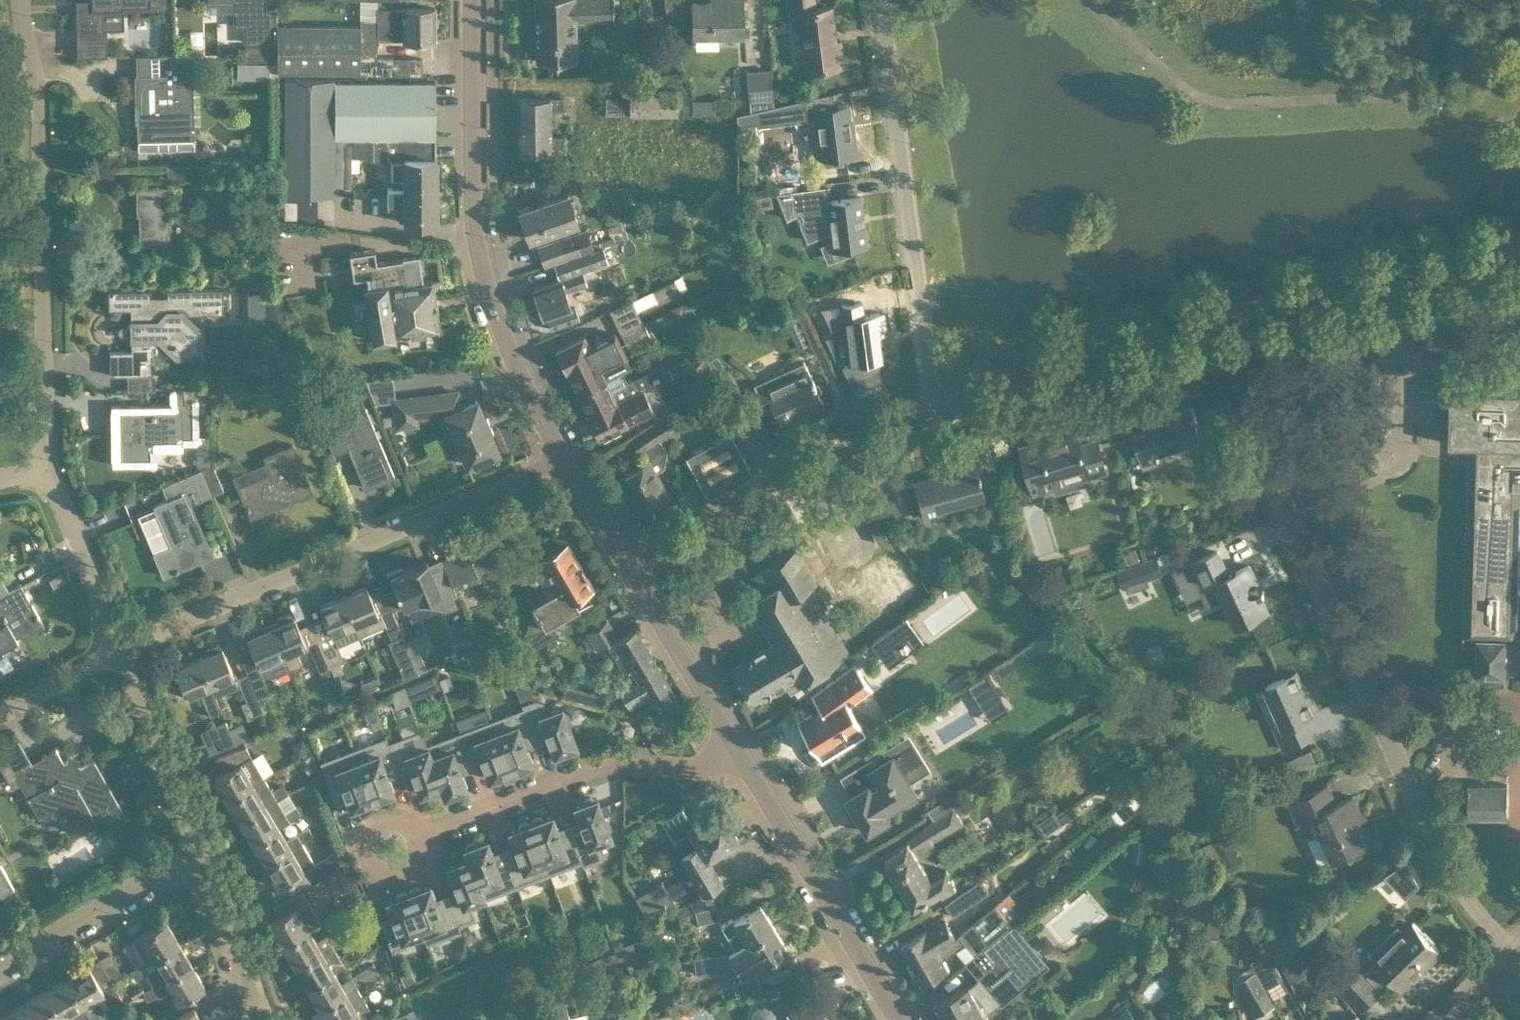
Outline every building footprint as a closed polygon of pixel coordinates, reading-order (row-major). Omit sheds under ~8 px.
[(76,18),(76,30),(77,30),(80,30),(81,41),(81,43),(81,54),(79,54),(77,54),(77,55),(107,55),(106,28),(100,28),(99,9),(118,8),(118,9),(123,9),(123,6),(150,5),(150,4),(165,3),(165,7),(165,8),(167,8),(167,0),(92,0),(92,3),(85,3),(86,4),(80,4),(81,13),(80,13),(80,15),(80,18),(76,18)] [(266,0),(234,0),(234,11),(235,11),(235,25),(245,25),(245,41),(277,41),(277,10),(267,10),(266,0)] [(536,60),(576,59),(575,20),(613,19),(613,0),(535,0),(536,60)] [(742,36),(741,0),(719,0),(719,2),(692,2),(693,36),(742,36)] [(814,0),(790,0),(794,27),(800,27),(805,69),(843,64),(840,40),(835,41),(831,5),(815,7),(814,0)] [(435,39),(434,7),(377,7),(377,39),(403,39),(435,39)] [(277,60),(277,71),(360,72),(360,25),(277,24),(277,45),(277,60)] [(265,45),(251,45),(251,60),(265,59),(265,60),(277,60),(277,45),(265,45)] [(158,53),(158,73),(136,74),(134,74),(134,103),(137,103),(137,132),(138,149),(168,148),(168,140),(194,139),(193,52),(158,53)] [(380,58),(380,72),(420,71),(420,57),(380,58)] [(269,78),(270,62),(253,62),(253,78),(269,78)] [(771,69),(746,71),(748,100),(773,98),(771,69)] [(335,78),(285,78),(286,192),(334,192),(335,137),(335,81),(335,78)] [(335,137),(351,137),(435,137),(435,81),(415,81),(335,81),(335,137)] [(606,98),(606,113),(627,114),(654,114),(677,114),(677,90),(630,89),(630,98),(606,98)] [(749,111),(736,113),(737,124),(760,121),(760,122),(772,120),(777,120),(777,123),(794,121),(794,117),(808,115),(808,116),(815,115),(816,115),(817,122),(817,127),(818,127),(822,163),(822,165),(843,163),(842,154),(855,153),(852,129),(850,129),(848,117),(847,104),(834,105),(832,93),(833,93),(833,91),(773,105),(749,111)] [(518,152),(551,151),(564,151),(564,135),(551,136),(550,109),(564,109),(563,96),(550,96),(517,97),(518,152)] [(773,98),(748,100),(749,110),(749,111),(773,105),(773,98)] [(759,122),(737,125),(737,141),(761,138),(759,122)] [(435,137),(351,137),(351,155),(371,155),(371,158),(392,158),(435,158),(435,137)] [(392,158),(392,186),(387,186),(387,205),(405,205),(405,221),(416,221),(436,221),(435,158),(392,158)] [(211,184),(211,164),(167,165),(167,179),(193,179),(193,184),(211,184)] [(170,213),(169,185),(156,185),(136,185),(136,215),(139,214),(139,244),(152,244),(152,245),(157,245),(157,243),(171,243),(170,218),(172,218),(172,213),(170,213)] [(826,185),(775,191),(775,193),(776,193),(786,217),(796,213),(807,240),(816,236),(824,233),(835,259),(852,252),(850,246),(866,244),(863,223),(862,223),(861,215),(862,215),(860,196),(827,201),(826,185)] [(579,231),(579,230),(568,192),(520,209),(530,238),(546,233),(548,240),(537,244),(544,265),(554,262),(554,263),(594,249),(587,228),(579,231)] [(771,204),(769,194),(757,197),(759,207),(771,204)] [(553,326),(562,323),(563,318),(559,308),(570,304),(565,291),(587,284),(582,270),(608,261),(603,246),(594,249),(554,263),(559,277),(533,287),(546,324),(553,326)] [(349,252),(353,277),(366,275),(367,284),(364,285),(366,303),(355,304),(357,322),(369,320),(372,339),(395,335),(407,333),(409,345),(427,342),(425,331),(440,328),(433,280),(423,281),(420,260),(418,255),(376,261),(374,248),(349,252)] [(734,271),(745,266),(739,253),(728,258),(734,271)] [(265,275),(247,276),(248,287),(266,287),(265,275)] [(674,278),(652,289),(657,300),(679,289),(674,278)] [(248,309),(266,309),(266,287),(248,287),(248,309)] [(152,289),(128,290),(108,290),(109,309),(130,308),(131,315),(132,321),(121,325),(120,325),(119,326),(118,327),(118,328),(118,329),(118,330),(118,331),(119,332),(120,333),(121,333),(133,336),(131,343),(131,350),(109,350),(110,374),(130,374),(154,373),(153,335),(159,335),(169,344),(186,344),(195,334),(195,321),(189,315),(191,312),(224,312),(224,288),(168,288),(168,295),(152,296),(152,289)] [(632,298),(609,309),(615,321),(638,310),(632,298)] [(862,301),(820,307),(834,335),(835,337),(842,336),(846,364),(844,365),(843,365),(853,387),(855,387),(866,381),(877,376),(879,375),(877,363),(879,362),(879,360),(881,360),(879,342),(878,342),(877,335),(882,334),(885,334),(884,321),(883,321),(882,312),(880,312),(863,314),(862,303),(862,301)] [(283,303),(267,306),(270,327),(278,326),(286,325),(285,318),(283,303)] [(794,311),(780,316),(783,324),(784,325),(787,324),(791,322),(797,319),(798,319),(794,311)] [(638,324),(621,333),(630,352),(653,341),(651,338),(643,322),(638,324)] [(799,334),(795,335),(801,348),(809,344),(803,332),(799,334)] [(573,339),(555,348),(566,370),(620,344),(615,334),(595,343),(590,346),(584,334),(573,339)] [(620,344),(566,370),(577,392),(606,379),(600,368),(606,365),(626,356),(620,344)] [(753,383),(744,388),(757,416),(773,407),(783,429),(799,421),(796,414),(823,402),(814,383),(815,383),(812,377),(811,378),(810,375),(804,360),(803,361),(754,384),(753,383)] [(703,391),(716,383),(704,362),(694,367),(698,374),(694,376),(703,391)] [(606,379),(577,392),(588,415),(641,389),(642,390),(669,377),(662,363),(625,381),(620,372),(606,379)] [(1462,444),(1461,444),(1460,445),(1459,445),(1457,451),(1459,456),(1463,458),(1468,457),(1468,461),(1464,461),(1464,473),(1468,473),(1463,644),(1478,644),(1478,672),(1504,673),(1504,671),(1519,671),(1519,639),(1517,639),(1519,549),(1519,383),(1451,381),(1449,442),(1462,444)] [(150,455),(150,443),(179,443),(179,437),(193,437),(193,401),(211,400),(211,388),(175,389),(175,409),(117,410),(117,444),(118,444),(118,455),(122,458),(147,458),(150,455)] [(640,418),(653,412),(642,390),(641,389),(588,415),(599,437),(627,423),(625,419),(638,412),(640,418)] [(440,413),(445,412),(452,428),(444,432),(452,451),(460,447),(467,464),(469,463),(468,463),(476,460),(478,464),(491,458),(490,454),(497,451),(498,451),(490,432),(493,430),(487,416),(484,418),(476,399),(475,399),(463,405),(457,391),(437,393),(440,413)] [(413,396),(393,399),(395,414),(396,423),(397,426),(417,423),(413,396)] [(1202,437),(1192,406),(1171,412),(1170,407),(1160,410),(1159,408),(1144,413),(1149,429),(1134,434),(1144,464),(1158,460),(1155,451),(1202,437)] [(388,459),(380,440),(366,407),(321,425),(323,430),(331,448),(346,442),(358,471),(365,487),(394,474),(387,459),(388,459)] [(638,511),(669,492),(656,470),(662,467),(666,449),(660,438),(679,425),(669,410),(629,436),(645,460),(618,476),(638,511)] [(395,414),(382,416),(383,424),(396,423),(395,414)] [(760,437),(765,433),(757,417),(745,424),(752,435),(760,437)] [(709,494),(711,494),(713,493),(749,474),(749,473),(749,472),(750,471),(750,469),(750,468),(730,431),(685,455),(706,492),(707,493),(708,494),(709,494)] [(1041,441),(1022,447),(1035,491),(1052,486),(1053,490),(1092,478),(1091,475),(1107,471),(1098,439),(1081,444),(1078,433),(1042,444),(1041,441)] [(250,517),(312,490),(304,472),(293,442),(262,455),(265,461),(232,475),(243,499),(250,517)] [(210,454),(196,454),(196,464),(210,464),(210,454)] [(213,494),(223,490),(213,464),(201,468),(213,494)] [(915,482),(896,487),(912,513),(921,511),(923,521),(944,516),(941,507),(945,506),(960,502),(959,500),(983,494),(980,483),(978,477),(979,476),(979,473),(977,473),(974,464),(932,475),(932,477),(915,482)] [(163,575),(212,555),(190,503),(213,494),(201,468),(180,477),(185,492),(154,505),(171,545),(154,553),(163,575)] [(893,499),(881,506),(891,521),(902,514),(893,499)] [(827,525),(836,542),(872,522),(863,506),(827,525)] [(843,555),(856,579),(892,560),(873,524),(857,532),(863,544),(843,555)] [(525,632),(522,634),(524,637),(525,637),(536,631),(551,622),(574,609),(591,599),(586,590),(593,586),(567,541),(534,560),(541,572),(542,574),(538,576),(543,585),(537,589),(542,597),(532,603),(533,605),(525,632)] [(485,553),(481,543),(442,560),(445,565),(452,582),(477,572),(498,564),(492,551),(485,553)] [(772,641),(731,666),(753,702),(770,692),(787,682),(790,688),(836,661),(829,649),(875,621),(854,585),(807,612),(796,593),(816,581),(805,564),(795,547),(750,574),(761,592),(747,600),(772,641)] [(1136,547),(1124,551),(1129,563),(1140,558),(1136,547)] [(1199,571),(1193,573),(1202,591),(1208,603),(1223,596),(1224,598),(1235,622),(1236,623),(1267,609),(1260,594),(1264,591),(1263,589),(1261,590),(1249,564),(1229,574),(1218,550),(1194,561),(1199,571)] [(1138,562),(1119,569),(1125,586),(1128,585),(1130,590),(1145,584),(1144,579),(1163,573),(1156,555),(1138,562)] [(431,570),(427,559),(403,570),(401,566),(387,573),(391,584),(394,583),(403,606),(437,591),(445,610),(461,603),(452,582),(445,565),(431,570)] [(1199,571),(1194,561),(1173,571),(1186,599),(1202,591),(1193,573),(1199,571)] [(54,586),(66,580),(62,572),(50,578),(54,586)] [(909,572),(869,590),(874,602),(915,583),(909,572)] [(9,590),(1,576),(0,577),(0,596),(9,590)] [(705,580),(695,587),(706,604),(717,596),(705,580)] [(16,639),(17,641),(18,640),(16,636),(20,634),(22,637),(37,628),(37,627),(42,624),(38,617),(40,617),(21,584),(9,590),(0,596),(0,649),(16,639)] [(366,585),(343,595),(355,623),(360,636),(385,625),(392,639),(392,640),(403,635),(389,604),(382,587),(369,592),(366,585)] [(332,633),(319,638),(320,642),(331,666),(340,662),(333,647),(338,645),(360,636),(355,623),(343,595),(320,605),(324,616),(332,633)] [(277,619),(269,623),(289,669),(302,664),(295,648),(306,644),(298,626),(294,616),(293,616),(292,613),(288,612),(276,617),(277,619)] [(618,637),(606,616),(584,629),(597,650),(608,643),(624,671),(631,666),(636,675),(657,663),(635,626),(618,637)] [(913,628),(905,617),(870,642),(879,653),(913,628)] [(551,622),(536,631),(543,643),(558,634),(551,622)] [(289,669),(269,623),(261,626),(260,624),(249,629),(247,632),(248,635),(247,636),(252,646),(239,652),(247,673),(248,673),(258,697),(269,692),(259,669),(263,667),(266,675),(270,676),(275,673),(276,675),(289,669)] [(913,628),(879,653),(888,665),(922,640),(913,628)] [(536,631),(525,637),(532,649),(543,643),(536,631)] [(405,640),(403,635),(392,640),(387,642),(402,679),(418,672),(405,640)] [(405,640),(415,664),(423,660),(413,637),(405,640)] [(534,657),(525,640),(513,646),(523,663),(534,657)] [(320,642),(309,647),(319,670),(321,670),(323,676),(332,673),(330,666),(331,666),(320,642)] [(208,652),(198,657),(210,685),(221,710),(222,710),(216,696),(240,686),(247,701),(258,697),(248,673),(247,673),(237,678),(236,674),(234,675),(230,665),(222,647),(220,647),(218,643),(206,648),(208,652)] [(483,660),(484,672),(494,676),(492,656),(483,660)] [(221,710),(210,685),(198,657),(175,667),(187,694),(200,689),(211,715),(221,710)] [(423,660),(415,664),(418,672),(420,671),(426,669),(426,668),(423,660)] [(340,662),(331,666),(333,672),(342,669),(340,662)] [(624,682),(621,684),(633,706),(651,695),(653,698),(663,715),(681,704),(657,663),(636,675),(624,682)] [(811,694),(819,706),(811,711),(811,710),(796,719),(821,760),(859,737),(858,737),(865,733),(861,726),(848,705),(854,701),(872,688),(854,663),(811,694)] [(522,670),(518,684),(531,688),(535,674),(522,670)] [(1284,748),(1294,743),(1312,735),(1304,717),(1316,712),(1297,671),(1265,685),(1282,722),(1274,726),(1284,748)] [(978,678),(969,684),(981,703),(999,692),(988,672),(978,678)] [(434,673),(416,680),(422,695),(440,687),(434,673)] [(439,678),(444,689),(453,685),(449,674),(439,678)] [(377,675),(359,681),(364,695),(382,688),(377,675)] [(416,680),(404,685),(410,700),(422,695),(416,680)] [(546,712),(542,701),(535,699),(531,688),(518,684),(513,682),(522,704),(523,704),(537,743),(549,739),(550,743),(550,744),(551,744),(552,748),(552,749),(553,749),(554,753),(563,750),(567,752),(573,750),(575,745),(576,745),(569,726),(571,721),(568,714),(563,712),(561,706),(546,712)] [(601,706),(604,695),(565,684),(562,696),(601,706)] [(397,701),(408,697),(404,685),(393,690),(397,701)] [(999,692),(981,703),(990,719),(1009,707),(999,692)] [(369,715),(376,712),(372,701),(364,704),(369,715)] [(528,752),(526,747),(537,743),(523,704),(522,704),(523,708),(491,720),(510,770),(511,770),(515,772),(521,770),(523,765),(532,762),(530,758),(531,758),(530,756),(529,757),(528,753),(529,752),(528,751),(528,752)] [(510,770),(491,720),(459,732),(472,768),(484,763),(485,768),(485,769),(486,769),(487,773),(486,773),(487,774),(488,774),(489,778),(498,775),(502,777),(508,775),(510,770)] [(222,735),(206,741),(211,753),(227,747),(235,743),(229,729),(225,722),(218,725),(222,735)] [(243,723),(229,729),(235,743),(249,737),(243,723)] [(445,795),(421,730),(389,742),(387,736),(386,737),(399,772),(411,767),(416,782),(415,783),(416,784),(417,784),(418,787),(417,788),(418,789),(419,789),(420,793),(441,785),(445,795)] [(427,745),(421,730),(445,795),(446,795),(450,797),(456,794),(458,790),(466,787),(465,783),(466,782),(465,781),(464,781),(463,778),(464,777),(463,776),(461,772),(472,768),(459,732),(427,745)] [(910,733),(872,756),(876,764),(908,744),(909,745),(913,742),(923,760),(919,762),(920,762),(904,772),(910,781),(932,768),(910,733)] [(389,781),(388,776),(399,772),(386,737),(353,749),(372,799),(373,799),(377,801),(383,799),(385,794),(393,791),(392,787),(393,786),(392,785),(391,786),(390,782),(391,781),(390,780),(389,781)] [(302,739),(291,745),(297,755),(308,749),(302,739)] [(851,794),(847,797),(854,808),(853,808),(854,810),(860,819),(861,821),(862,820),(869,831),(887,820),(886,820),(890,817),(887,811),(887,810),(889,809),(890,809),(890,808),(892,807),(894,805),(895,806),(906,799),(913,795),(913,794),(917,792),(910,781),(904,772),(920,762),(919,762),(923,760),(913,742),(909,745),(908,744),(876,764),(872,756),(865,761),(866,763),(859,767),(868,782),(869,781),(870,783),(851,794)] [(227,799),(253,784),(264,777),(245,746),(214,759),(223,772),(214,777),(227,799)] [(55,749),(13,773),(14,774),(39,816),(40,815),(39,814),(48,809),(70,816),(75,824),(74,825),(74,826),(93,815),(101,830),(100,831),(101,832),(125,818),(126,819),(127,818),(94,760),(95,759),(94,758),(80,766),(79,764),(79,762),(67,758),(66,761),(64,762),(56,748),(55,748),(55,749)] [(310,749),(301,754),(307,761),(313,758),(310,749)] [(372,799),(353,749),(320,762),(333,797),(345,792),(347,797),(346,797),(347,798),(348,798),(349,802),(348,802),(349,803),(351,807),(360,804),(364,806),(370,804),(372,799)] [(1311,749),(1284,760),(1290,774),(1317,762),(1311,749)] [(866,763),(865,761),(840,776),(851,794),(870,783),(869,781),(868,782),(859,767),(866,763)] [(1345,798),(1335,775),(1309,787),(1310,790),(1300,794),(1299,792),(1232,822),(1241,841),(1281,822),(1285,832),(1302,825),(1321,868),(1316,869),(1326,890),(1367,871),(1359,851),(1376,844),(1353,795),(1345,798)] [(272,791),(264,777),(253,784),(227,799),(222,803),(229,814),(233,815),(237,820),(239,821),(240,820),(277,799),(288,793),(283,784),(272,791)] [(1468,816),(1507,816),(1507,783),(1468,783),(1468,816)] [(595,798),(591,796),(585,798),(583,802),(574,806),(576,810),(575,810),(576,811),(578,815),(577,815),(577,816),(578,816),(580,820),(569,825),(583,864),(601,857),(595,842),(611,836),(609,831),(611,826),(608,819),(604,817),(596,797),(595,798)] [(927,808),(934,819),(953,807),(946,796),(927,808)] [(1127,797),(1115,806),(1125,818),(1136,809),(1127,797)] [(284,813),(277,799),(240,820),(252,842),(279,826),(279,827),(300,813),(296,805),(284,813)] [(1072,804),(1058,814),(1063,822),(1078,812),(1072,804)] [(913,847),(932,835),(934,839),(933,840),(933,841),(963,822),(954,807),(953,807),(934,819),(924,825),(925,827),(907,838),(908,840),(887,853),(890,858),(886,860),(915,906),(939,891),(943,897),(957,888),(953,883),(954,882),(946,869),(932,877),(920,857),(913,847)] [(721,880),(707,857),(738,838),(721,811),(706,820),(705,817),(692,824),(682,808),(663,820),(681,853),(702,891),(721,880)] [(1055,810),(1039,822),(1047,834),(1063,822),(1058,814),(1055,810)] [(553,818),(552,814),(543,818),(539,816),(533,818),(531,822),(530,822),(549,872),(581,860),(583,864),(569,825),(557,829),(556,825),(556,824),(556,823),(555,824),(554,820),(554,819),(554,818),(553,818)] [(530,823),(525,821),(520,823),(518,827),(509,830),(511,835),(510,835),(510,836),(511,836),(513,840),(512,840),(512,841),(513,841),(515,845),(503,850),(517,885),(549,872),(530,822),(530,823)] [(286,839),(279,827),(279,826),(252,842),(250,843),(249,848),(254,856),(258,857),(262,863),(264,862),(265,863),(302,842),(313,835),(308,827),(286,839)] [(937,847),(933,841),(933,840),(934,839),(932,835),(913,847),(920,857),(937,847)] [(488,843),(486,839),(478,842),(473,840),(468,843),(466,847),(465,847),(484,897),(517,885),(503,850),(492,854),(490,849),(491,849),(491,848),(490,848),(488,844),(489,844),(489,843),(488,843)] [(1135,839),(1133,861),(1144,862),(1146,840),(1135,839)] [(302,842),(265,863),(261,865),(261,866),(262,866),(269,878),(272,876),(278,885),(284,881),(290,891),(320,874),(302,842)] [(484,897),(465,847),(465,848),(468,858),(448,865),(449,870),(449,871),(450,871),(451,875),(451,876),(452,876),(457,891),(446,895),(459,930),(460,930),(458,924),(475,918),(469,902),(483,896),(484,897)] [(1406,861),(1389,872),(1408,891),(1417,882),(1406,861)] [(14,888),(0,863),(0,896),(14,888)] [(1047,865),(1042,869),(1048,877),(1053,872),(1047,865)] [(675,902),(661,879),(639,893),(636,895),(635,896),(643,909),(675,902)] [(951,900),(945,903),(953,916),(959,912),(973,903),(986,894),(978,882),(977,881),(964,890),(951,899),(951,900)] [(431,889),(429,885),(421,888),(416,886),(410,888),(408,892),(408,893),(427,943),(459,930),(446,895),(435,899),(433,895),(434,895),(433,893),(432,894),(431,890),(432,890),(431,888),(431,889)] [(282,944),(309,929),(320,921),(302,890),(273,907),(276,914),(277,917),(269,922),(282,944)] [(407,893),(403,891),(397,893),(395,897),(387,901),(388,905),(388,906),(389,906),(390,910),(389,910),(390,911),(391,911),(392,915),(380,920),(391,949),(405,944),(403,939),(422,932),(426,943),(427,943),(408,893),(407,893)] [(952,941),(912,964),(923,983),(927,981),(940,973),(950,968),(944,958),(957,949),(967,942),(975,953),(1012,922),(1014,921),(1019,916),(1003,897),(996,903),(958,934),(959,935),(956,937),(952,941)] [(773,926),(760,903),(733,919),(732,917),(721,924),(735,948),(773,926)] [(679,917),(692,914),(690,904),(676,907),(679,917)] [(698,923),(719,918),(716,904),(695,910),(698,923)] [(1211,914),(1209,929),(1221,930),(1223,915),(1211,914)] [(927,929),(918,934),(900,944),(912,964),(952,941),(956,937),(946,919),(927,930),(927,929)] [(140,935),(133,939),(145,961),(153,957),(179,942),(166,920),(160,923),(152,928),(140,935)] [(954,990),(936,1000),(947,1019),(989,1019),(985,1012),(999,1000),(1002,1003),(1044,968),(1043,968),(1039,971),(1015,943),(1024,935),(1025,936),(1026,935),(1014,921),(1012,922),(975,953),(966,960),(968,962),(977,972),(976,972),(979,976),(970,984),(970,983),(954,990)] [(1440,950),(1413,922),(1404,931),(1398,925),(1368,953),(1376,961),(1364,973),(1359,968),(1341,985),(1363,1008),(1380,991),(1378,989),(1391,977),(1401,987),(1440,950)] [(774,956),(787,948),(773,926),(735,948),(728,952),(713,954),(692,956),(694,973),(715,971),(715,966),(735,964),(742,975),(759,965),(762,970),(777,961),(774,956)] [(309,929),(282,944),(295,965),(320,951),(332,944),(343,937),(338,928),(327,935),(326,933),(315,940),(309,929)] [(1015,943),(1039,971),(1043,968),(1049,963),(1026,935),(1025,936),(1024,935),(1015,943)] [(1290,984),(1306,976),(1297,960),(1286,938),(1271,946),(1280,964),(1290,984)] [(145,961),(133,939),(122,946),(135,967),(145,961)] [(475,940),(465,944),(469,954),(473,952),(479,950),(478,949),(475,940)] [(135,967),(130,970),(135,979),(147,972),(155,984),(165,978),(191,963),(179,942),(153,957),(145,961),(135,967)] [(351,950),(339,956),(332,944),(320,951),(295,965),(295,966),(290,968),(297,979),(300,980),(303,978),(307,986),(334,971),(355,958),(351,950)] [(464,946),(454,949),(458,959),(462,957),(468,955),(467,955),(464,946)] [(578,951),(567,955),(573,971),(584,966),(578,951)] [(588,975),(618,964),(613,951),(584,962),(588,975)] [(109,953),(98,959),(112,981),(122,975),(119,970),(109,953)] [(88,965),(67,978),(82,1004),(89,1015),(91,1019),(100,1014),(91,999),(103,992),(110,1004),(121,997),(112,981),(98,959),(88,965)] [(155,984),(143,991),(148,1000),(159,993),(160,995),(171,988),(178,1000),(204,985),(191,963),(165,978),(155,984)] [(357,986),(379,974),(374,963),(341,983),(334,971),(307,986),(320,1008),(344,994),(356,987),(356,986),(357,986)] [(1265,984),(1279,976),(1272,963),(1258,971),(1265,984)] [(540,982),(552,978),(547,964),(535,968),(540,982)] [(1132,964),(1122,971),(1129,980),(1138,972),(1132,964)] [(1331,965),(1325,971),(1334,983),(1341,976),(1331,965)] [(1274,1004),(1266,989),(1264,990),(1253,971),(1237,980),(1256,1015),(1274,1004)] [(402,975),(401,976),(405,984),(414,981),(410,972),(402,975)] [(736,994),(760,988),(756,975),(733,981),(736,994)] [(45,990),(61,1016),(63,1019),(81,1019),(89,1015),(82,1004),(67,978),(45,990)] [(1177,983),(1176,990),(1181,995),(1187,995),(1192,991),(1193,984),(1188,979),(1182,979),(1177,983)] [(542,1019),(568,1019),(560,984),(535,990),(542,1019)] [(828,1017),(813,993),(796,1003),(788,1008),(782,999),(787,996),(780,984),(765,987),(774,1004),(770,1006),(769,1005),(763,1003),(757,1005),(753,1009),(751,1015),(753,1019),(822,1019),(828,1017)] [(369,1008),(357,986),(356,986),(356,987),(344,994),(320,1008),(327,1019),(374,1019),(369,1008)] [(24,1003),(34,1019),(54,1019),(61,1016),(45,990),(24,1003)] [(2,1015),(5,1019),(34,1019),(24,1003),(2,1015)] [(1127,1007),(1111,1019),(1138,1019),(1127,1007)] [(194,1008),(177,1017),(171,1019),(201,1019),(194,1008)] [(1011,1015),(1014,1019),(1024,1019),(1026,1018),(1021,1009),(1011,1015)] [(606,1010),(589,1014),(591,1019),(608,1019),(606,1010)] [(405,1012),(402,1013),(385,1019),(409,1019),(405,1012)]
